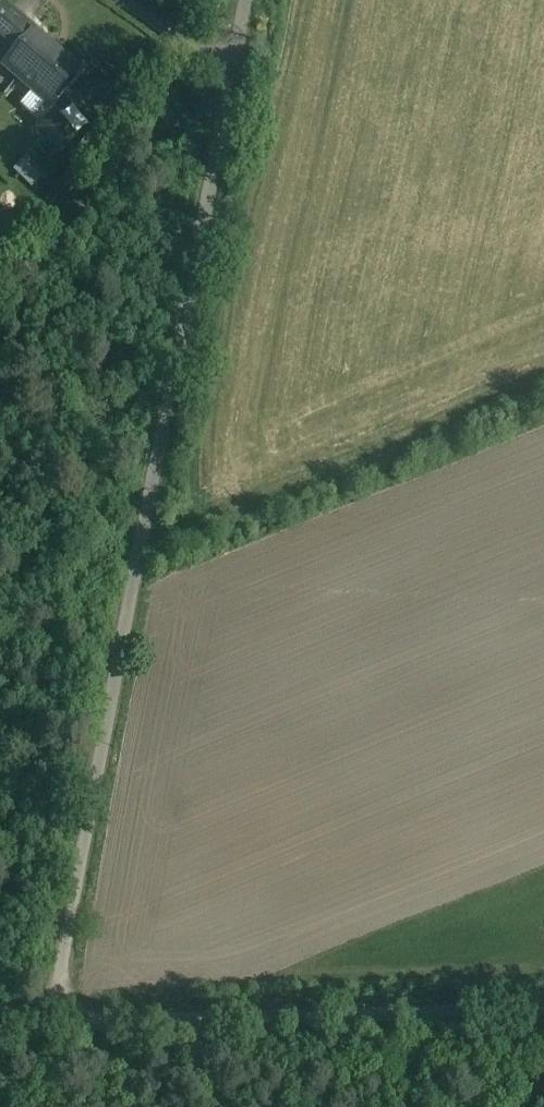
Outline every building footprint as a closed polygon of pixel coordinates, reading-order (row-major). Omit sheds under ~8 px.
[(9,13),(0,5),(0,24),(9,13)] [(5,47),(22,27),(23,24),(9,13),(0,24),(0,43),(5,47)] [(59,58),(22,27),(5,47),(15,55),(4,68),(49,104),(78,69),(61,55),(59,58)] [(15,55),(5,47),(0,43),(0,64),(4,68),(15,55)]
